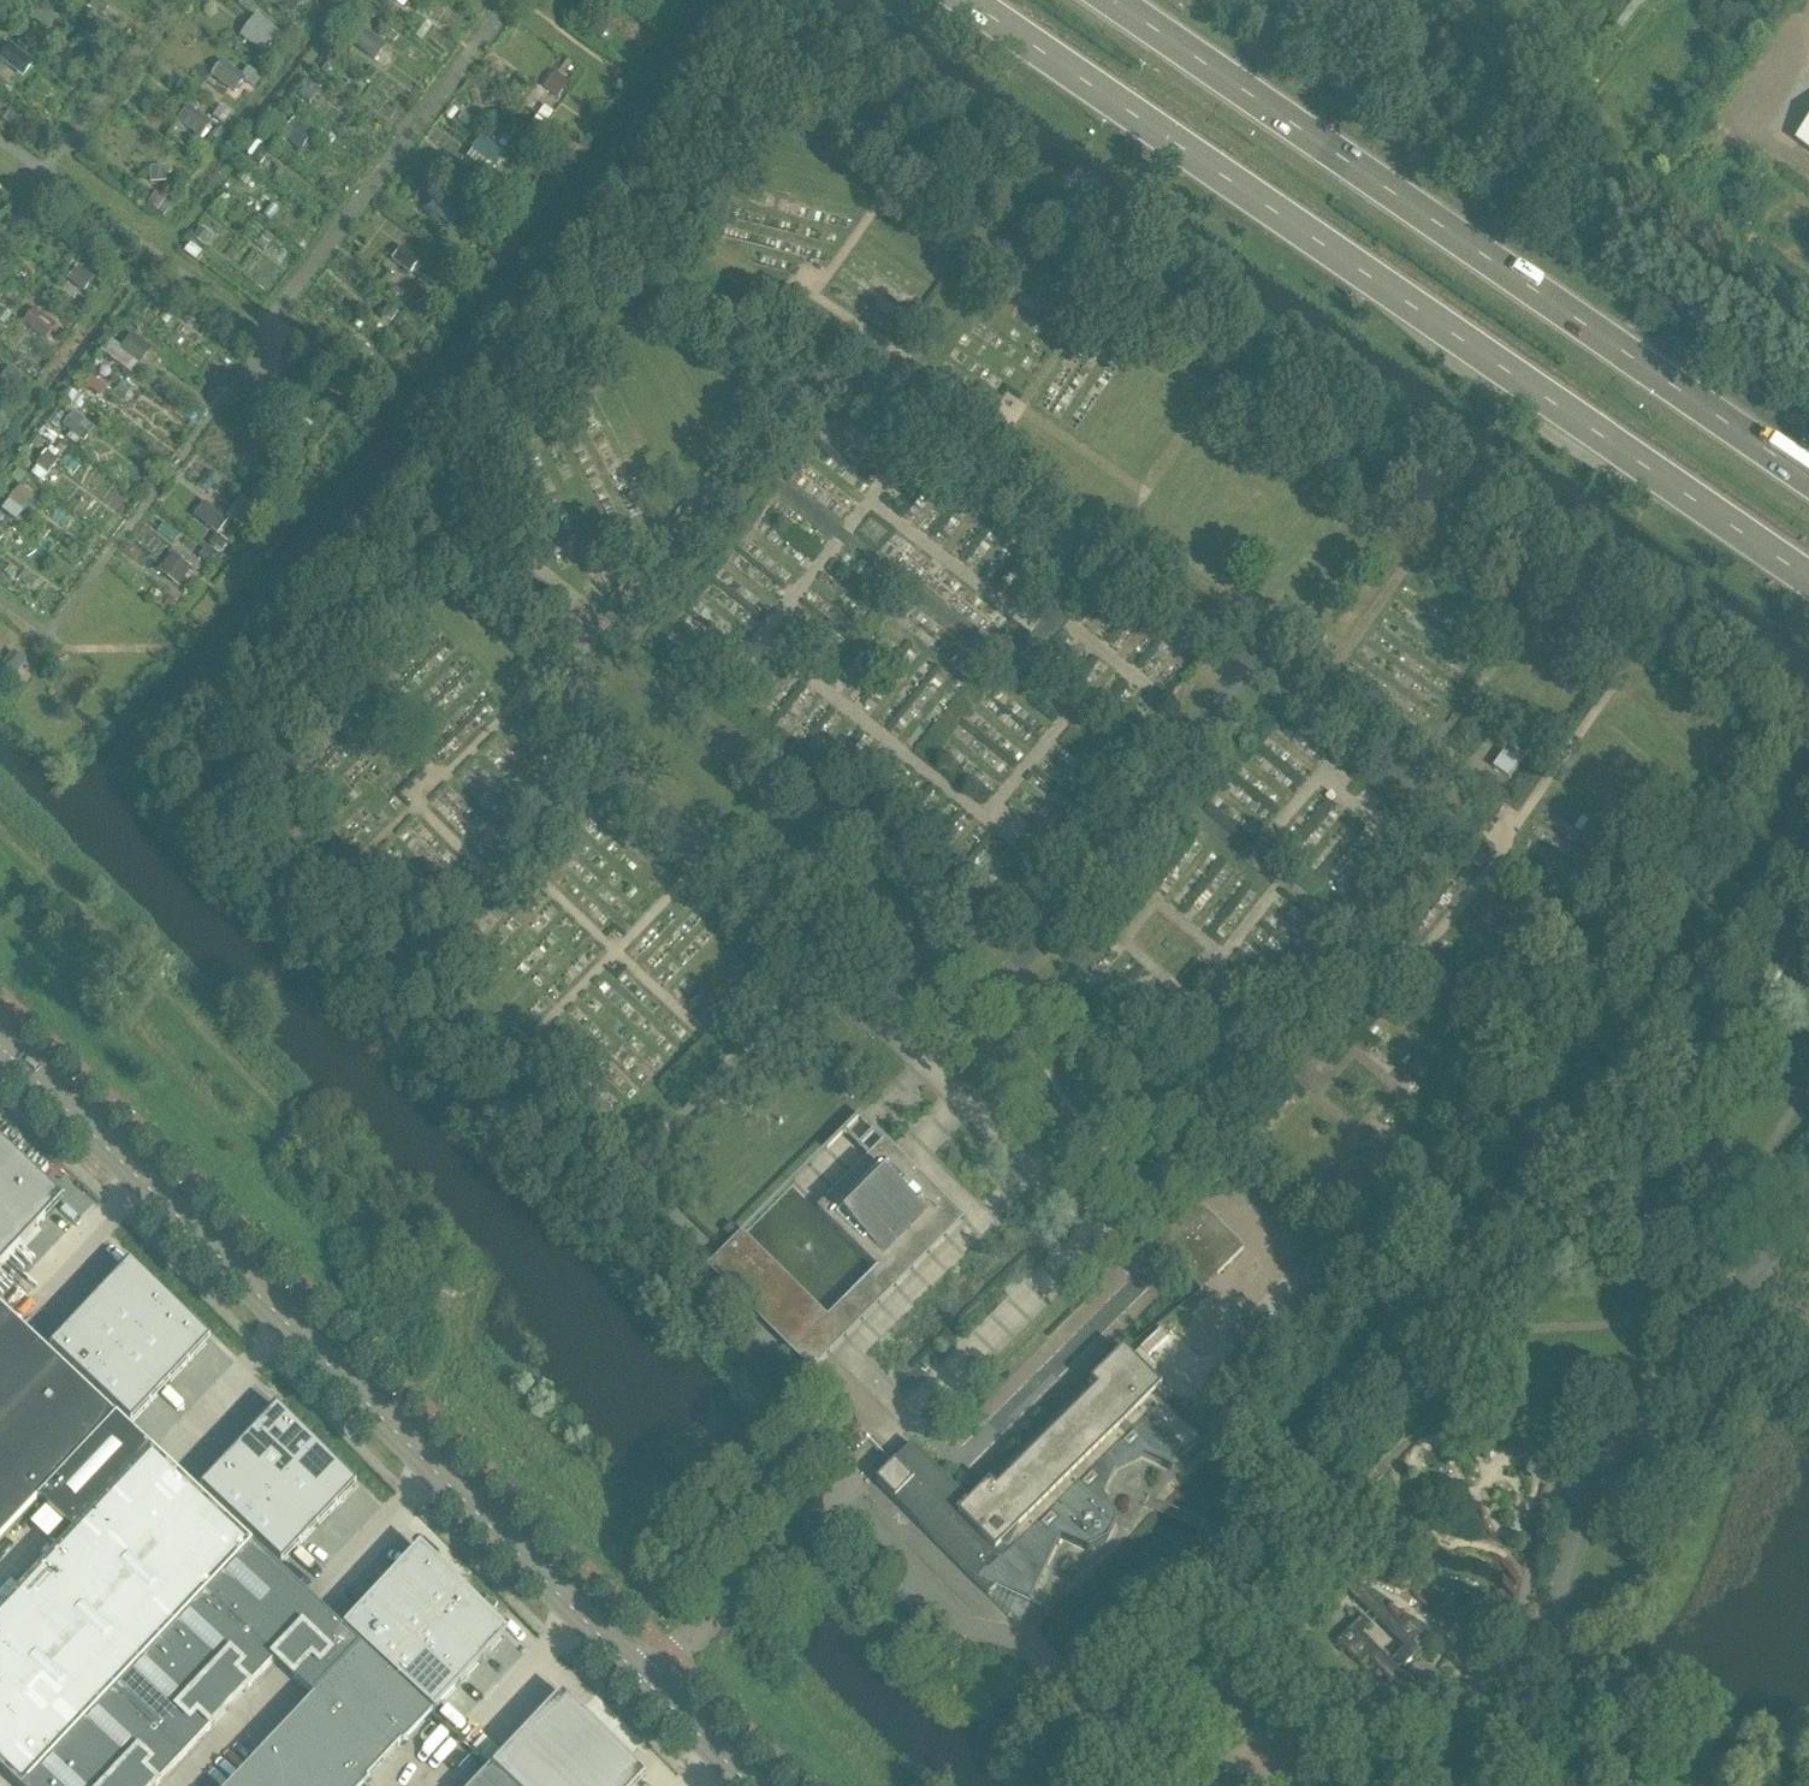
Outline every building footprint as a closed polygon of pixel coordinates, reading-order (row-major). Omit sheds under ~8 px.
[(284,3),(294,11),(303,1),(302,0),(286,0),(284,3)] [(408,11),(416,0),(394,0),(408,11)] [(40,7),(31,18),(46,30),(55,18),(40,7)] [(375,15),(366,8),(363,13),(371,20),(375,15)] [(608,29),(598,22),(590,33),(600,40),(608,29)] [(247,37),(266,52),(276,38),(257,23),(247,37)] [(293,30),(284,23),(280,29),(289,35),(293,30)] [(362,31),(352,44),(374,60),(383,47),(362,31)] [(0,59),(0,60),(22,77),(32,64),(9,47),(0,59)] [(330,62),(322,74),(329,80),(338,68),(330,62)] [(212,76),(233,92),(242,81),(243,80),(241,78),(221,63),(212,76)] [(253,89),(260,79),(247,70),(241,78),(243,80),(242,81),(253,89)] [(549,93),(557,99),(567,86),(559,80),(549,93)] [(305,89),(298,97),(308,105),(315,97),(305,89)] [(221,108),(213,119),(222,125),(230,114),(221,108)] [(538,116),(546,122),(552,114),(544,108),(538,116)] [(178,122),(200,139),(209,125),(188,109),(178,122)] [(284,134),(303,149),(313,135),(294,120),(284,134)] [(1797,142),(1808,151),(1808,127),(1797,142)] [(482,137),(473,150),(495,167),(505,154),(482,137)] [(251,160),(259,166),(268,154),(260,148),(251,160)] [(151,184),(164,183),(164,169),(150,170),(151,184)] [(241,173),(236,180),(244,185),(249,178),(241,173)] [(164,201),(155,195),(148,205),(156,211),(164,201)] [(225,205),(229,200),(224,197),(220,201),(225,205)] [(438,197),(428,210),(451,227),(460,214),(438,197)] [(465,206),(474,212),(479,204),(471,199),(465,206)] [(209,236),(200,230),(193,239),(202,246),(209,236)] [(402,250),(393,262),(409,274),(418,262),(402,250)] [(93,280),(77,268),(68,280),(84,292),(93,280)] [(387,293),(395,299),(399,294),(391,288),(387,293)] [(389,305),(381,316),(391,322),(398,312),(389,305)] [(23,324),(45,340),(55,327),(33,311),(23,324)] [(121,350),(135,361),(145,347),(131,336),(121,350)] [(352,356),(363,365),(371,355),(359,346),(352,356)] [(9,391),(19,379),(10,371),(0,384),(9,391)] [(97,395),(102,388),(91,379),(86,386),(97,395)] [(63,427),(83,443),(92,431),(72,415),(63,427)] [(286,434),(281,441),(294,450),(300,443),(286,434)] [(45,454),(38,462),(51,472),(57,464),(45,454)] [(11,499),(25,509),(32,499),(19,489),(11,499)] [(238,529),(254,508),(241,498),(226,519),(238,529)] [(194,518),(217,535),(227,521),(204,505),(194,518)] [(221,552),(226,544),(216,537),(210,544),(221,552)] [(212,557),(204,551),(200,557),(208,563),(212,557)] [(163,566),(158,572),(176,587),(181,581),(190,569),(172,555),(163,566)] [(0,670),(12,679),(24,664),(13,655),(0,670)] [(1492,769),(1508,780),(1509,779),(1507,778),(1521,758),(1522,759),(1523,758),(1507,747),(1506,748),(1508,749),(1494,769),(1493,768),(1492,769)] [(3,1264),(20,1246),(62,1201),(39,1180),(19,1160),(0,1143),(0,1267),(3,1264)] [(818,1208),(816,1209),(872,1265),(877,1270),(879,1269),(876,1266),(934,1208),(937,1211),(938,1209),(877,1148),(876,1149),(879,1152),(821,1211),(818,1208)] [(1165,1223),(1164,1223),(1149,1238),(1185,1273),(1183,1276),(1192,1285),(1208,1269),(1216,1277),(1243,1250),(1224,1232),(1223,1233),(1207,1217),(1208,1216),(1190,1198),(1173,1215),(1177,1220),(1169,1228),(1165,1223)] [(724,1233),(732,1241),(740,1233),(732,1225),(724,1233)] [(741,1233),(724,1250),(742,1269),(726,1285),(743,1302),(794,1353),(810,1337),(827,1320),(821,1314),(785,1278),(785,1277),(741,1233)] [(129,1264),(50,1349),(131,1426),(209,1342),(129,1264)] [(115,1418),(0,1310),(0,1540),(37,1501),(115,1418)] [(879,1478),(875,1482),(988,1596),(995,1590),(1010,1597),(1029,1605),(1029,1604),(1047,1566),(1051,1557),(1060,1539),(1087,1553),(1106,1544),(1115,1525),(1111,1516),(1102,1498),(1115,1471),(1142,1458),(1162,1467),(1162,1468),(1170,1472),(1179,1454),(1183,1456),(1184,1457),(1200,1442),(1198,1440),(1166,1407),(1169,1401),(1170,1400),(1160,1390),(1129,1358),(1122,1352),(1089,1385),(1046,1427),(969,1504),(945,1480),(911,1446),(879,1478)] [(276,1409),(201,1490),(281,1566),(355,1487),(276,1409)] [(65,1742),(112,1693),(158,1644),(250,1546),(115,1418),(37,1501),(72,1534),(0,1611),(0,1772),(8,1780),(14,1785),(24,1785),(65,1742)] [(293,1679),(312,1697),(313,1696),(360,1647),(344,1632),(251,1545),(251,1546),(250,1546),(158,1644),(229,1711),(248,1691),(248,1690),(274,1662),(293,1680),(293,1679)] [(419,1552),(393,1580),(438,1621),(462,1595),(419,1552)] [(1397,1657),(1406,1666),(1429,1643),(1406,1619),(1399,1626),(1349,1576),(1340,1585),(1405,1649),(1397,1657)] [(392,1581),(370,1605),(414,1646),(438,1621),(393,1580),(392,1581)] [(462,1595),(438,1621),(482,1661),(505,1637),(462,1595)] [(345,1632),(344,1632),(360,1647),(388,1673),(414,1646),(370,1605),(345,1632)] [(1427,1701),(1363,1636),(1371,1628),(1362,1619),(1338,1643),(1362,1666),(1369,1659),(1419,1709),(1427,1701)] [(438,1621),(414,1646),(458,1686),(482,1661),(438,1621)] [(211,1730),(229,1711),(158,1644),(112,1693),(182,1759),(210,1730),(211,1730)] [(414,1646),(388,1673),(432,1714),(458,1686),(414,1646)] [(360,1647),(313,1696),(383,1762),(400,1744),(402,1746),(432,1714),(388,1673),(360,1647)] [(182,1759),(112,1693),(65,1742),(113,1785),(157,1785),(182,1759)] [(489,1769),(508,1785),(637,1785),(645,1778),(625,1758),(561,1695),(489,1769)] [(267,1746),(310,1785),(364,1785),(367,1783),(365,1781),(383,1762),(313,1696),(312,1697),(267,1746)] [(65,1742),(24,1785),(113,1785),(65,1742)] [(229,1785),(310,1785),(267,1746),(229,1785)] [(489,1769),(473,1785),(508,1785),(489,1769)]
